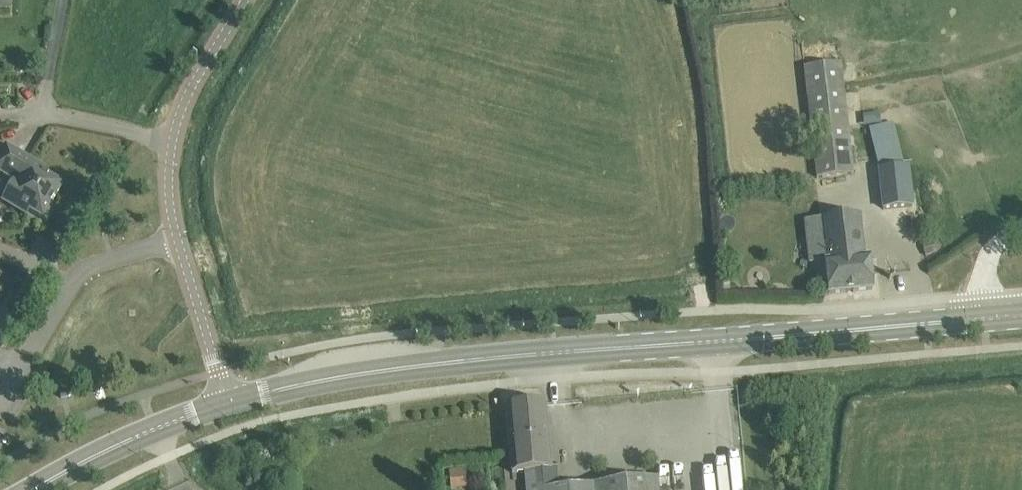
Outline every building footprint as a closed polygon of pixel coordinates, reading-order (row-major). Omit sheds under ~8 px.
[(10,9),(10,0),(0,0),(0,9),(10,9)] [(853,174),(851,154),(841,63),(804,66),(817,178),(853,174)] [(876,169),(902,162),(891,121),(865,128),(876,169)] [(45,175),(43,174),(46,169),(7,146),(0,157),(0,172),(23,186),(14,202),(30,211),(47,221),(55,208),(51,205),(62,185),(45,175)] [(903,165),(879,171),(885,191),(908,184),(903,165)] [(911,190),(882,194),(883,209),(913,206),(911,190)] [(825,262),(829,294),(873,289),(869,257),(864,258),(859,215),(822,219),(826,262),(825,262)] [(931,242),(922,244),(926,256),(934,254),(931,242)] [(2,296),(12,280),(0,273),(0,295),(2,296)] [(547,425),(545,405),(506,408),(512,473),(525,472),(527,489),(658,489),(657,480),(553,489),(547,425)] [(465,469),(449,471),(451,489),(467,487),(465,469)]
